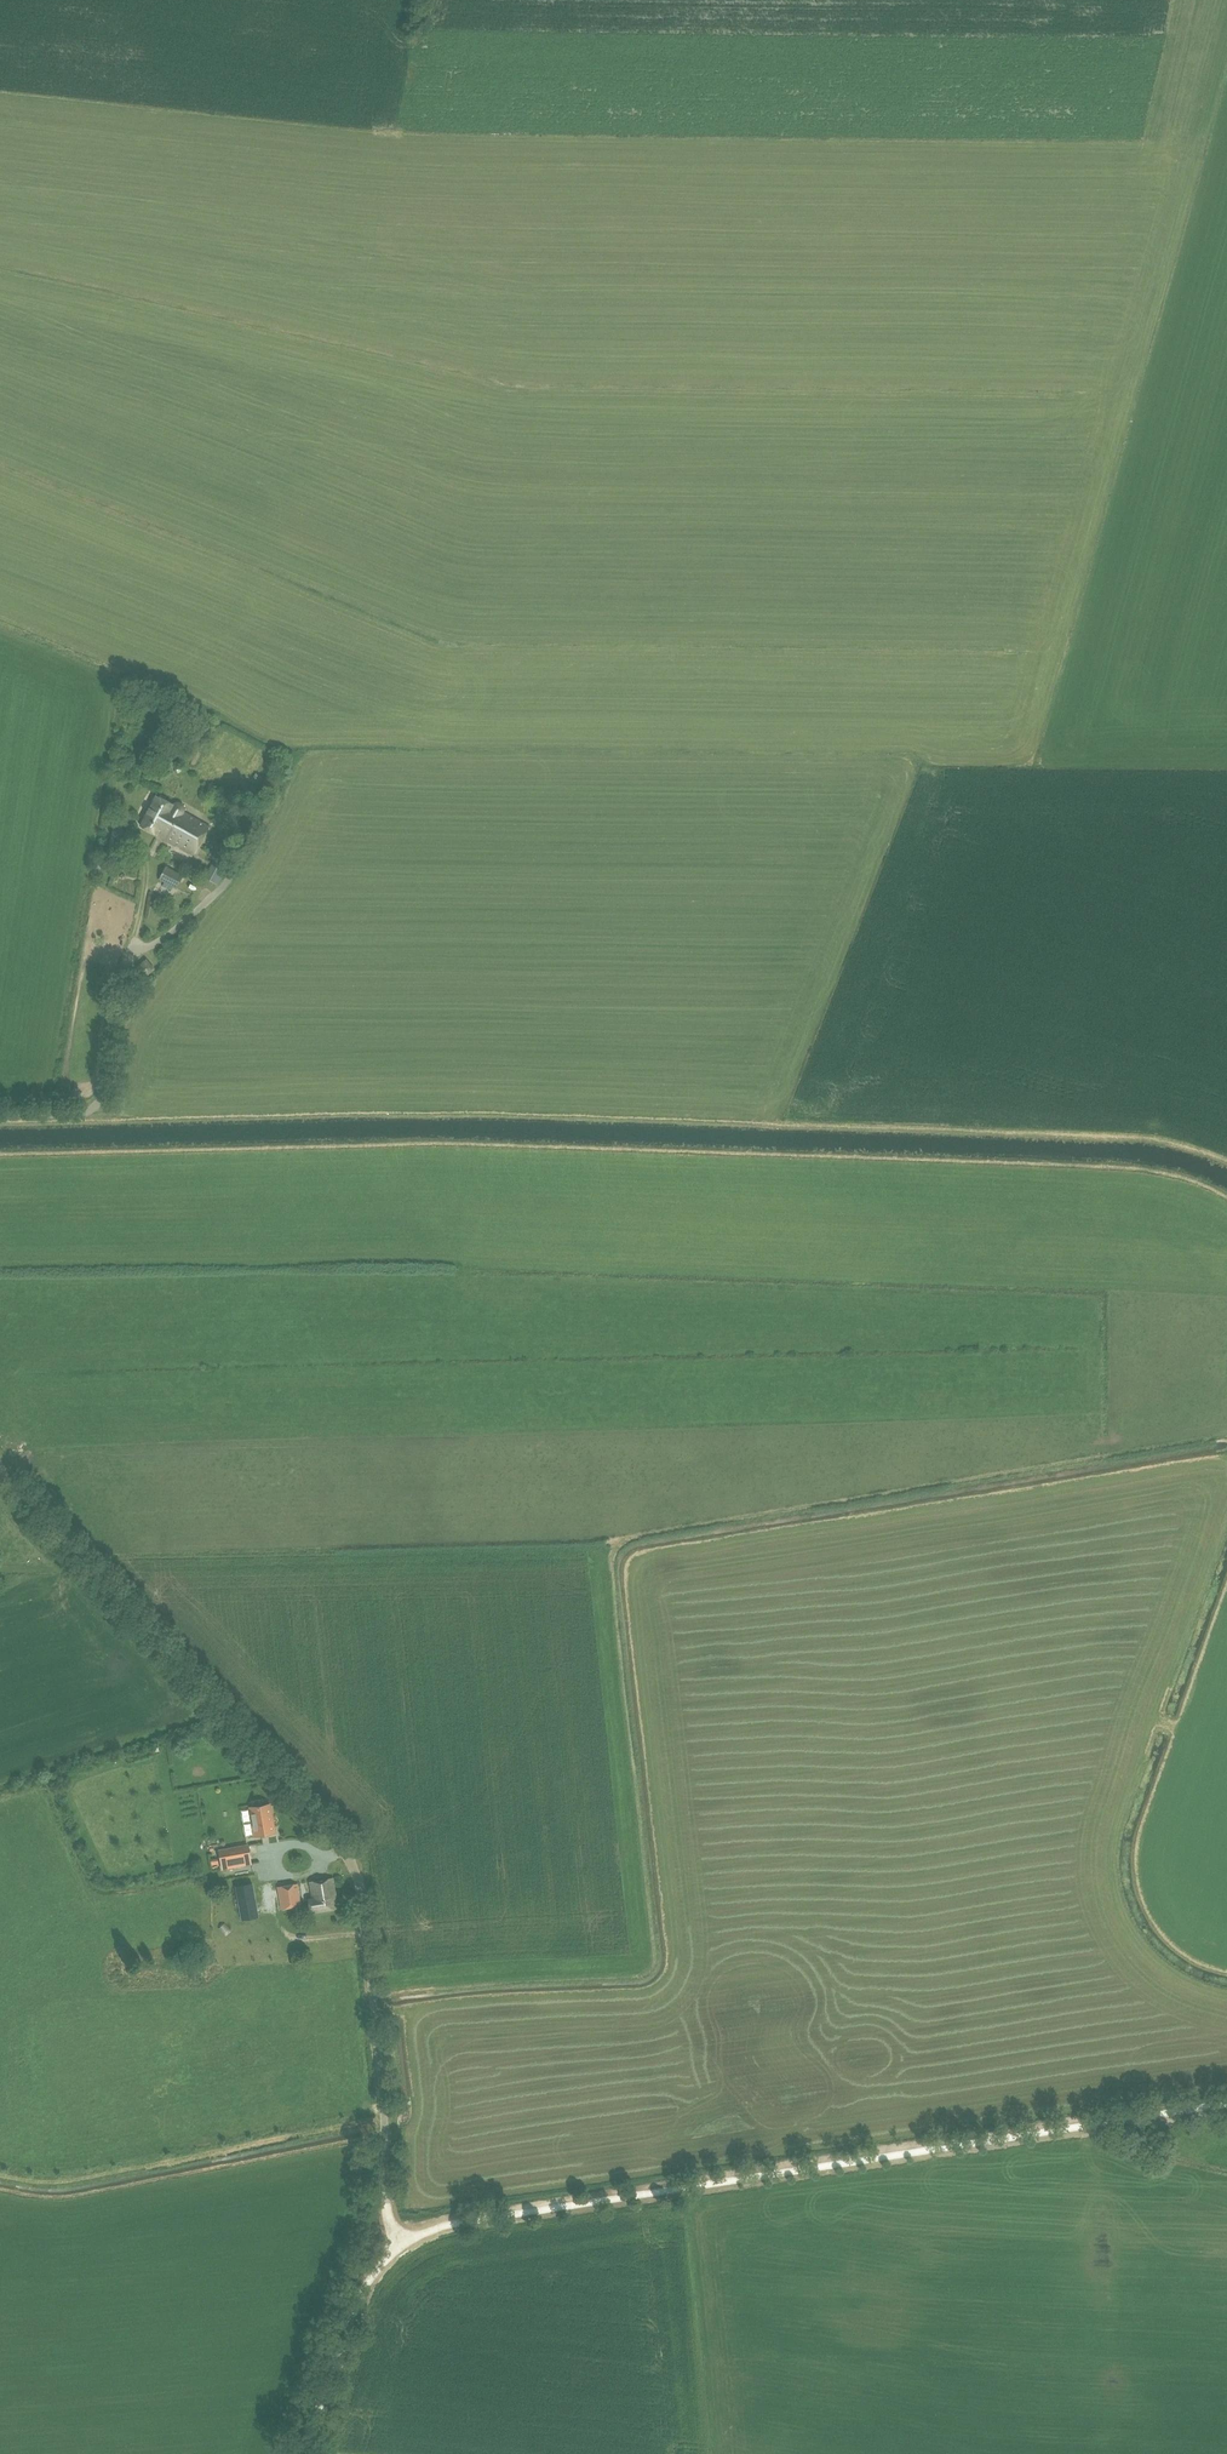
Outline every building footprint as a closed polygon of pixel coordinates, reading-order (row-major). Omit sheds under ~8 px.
[(157,834),(158,833),(195,852),(209,825),(156,796),(140,825),(157,834)] [(113,827),(111,834),(110,846),(121,848),(123,837),(124,830),(113,827)] [(215,859),(204,874),(218,884),(228,867),(215,859)] [(166,865),(159,879),(177,888),(185,874),(166,865)] [(252,1821),(255,1835),(275,1832),(270,1804),(252,1807),(255,1821),(252,1821)] [(230,1857),(232,1867),(251,1864),(248,1845),(238,1846),(239,1856),(230,1857)] [(333,1878),(309,1882),(312,1898),(309,1899),(311,1912),(338,1907),(333,1878)] [(235,1885),(241,1920),(259,1917),(253,1882),(235,1885)] [(282,1908),(300,1905),(297,1884),(278,1887),(282,1908)]
